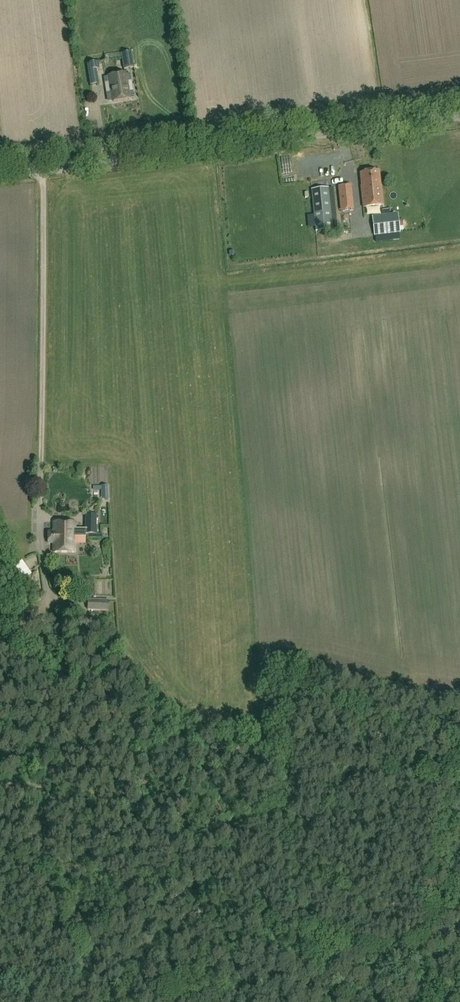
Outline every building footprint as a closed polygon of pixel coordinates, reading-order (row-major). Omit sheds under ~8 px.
[(95,55),(105,53),(103,43),(93,45),(95,55)] [(131,52),(121,54),(124,69),(134,68),(131,52)] [(98,62),(87,64),(90,85),(99,84),(96,70),(99,69),(98,62)] [(111,95),(112,95),(114,101),(129,99),(128,92),(129,92),(127,81),(126,81),(125,73),(109,76),(111,88),(110,88),(111,95)] [(361,186),(363,208),(383,205),(381,187),(380,187),(378,171),(361,173),(362,186),(361,186)] [(340,211),(354,210),(351,185),(338,186),(340,211)] [(316,231),(332,229),(328,188),(311,190),(316,231)] [(373,216),(375,235),(399,233),(397,213),(373,216)] [(86,515),(85,529),(75,529),(75,522),(53,522),(53,531),(48,531),(48,537),(75,537),(75,536),(86,537),(86,533),(96,534),(97,515),(86,515)] [(113,535),(112,528),(104,529),(106,537),(113,535)] [(75,552),(75,537),(48,537),(48,543),(53,543),(53,552),(75,552)] [(23,577),(32,571),(27,564),(18,570),(23,577)] [(89,596),(101,597),(101,580),(89,579),(89,596)] [(108,600),(88,599),(88,610),(108,611),(108,600)]
